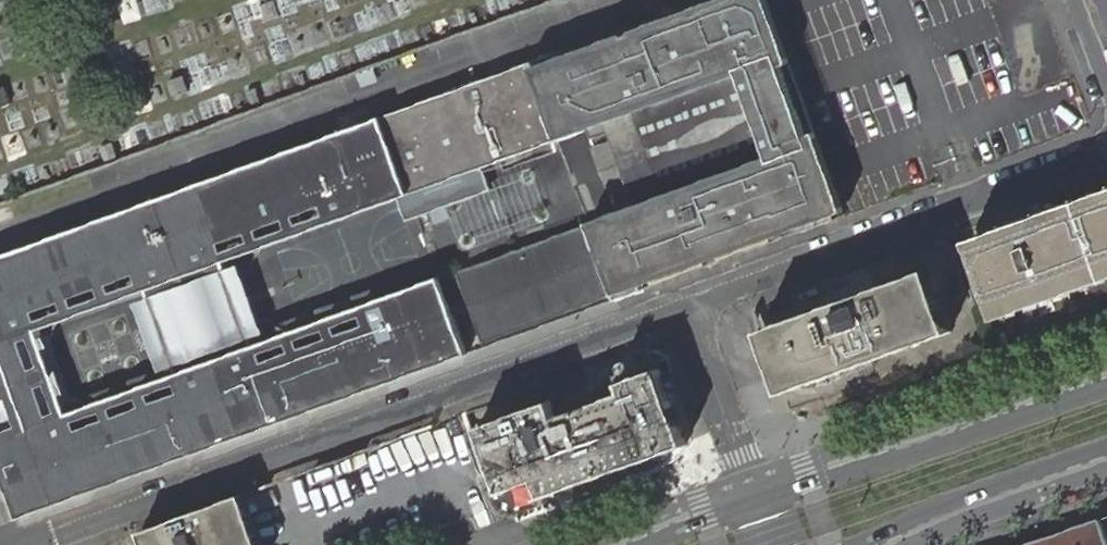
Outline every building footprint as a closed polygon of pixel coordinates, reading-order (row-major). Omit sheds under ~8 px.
[(440,171),(443,180),(458,174),(584,128),(581,118),(610,108),(650,218),(621,228),(617,219),(458,277),(483,348),(846,216),(844,211),(832,215),(809,150),(820,146),(787,54),(775,59),(754,0),(745,0),(681,24),(678,15),(621,35),(624,44),(564,66),(560,57),(455,96),(458,104),(387,130),(384,122),(307,150),(310,158),(201,197),(199,189),(120,218),(123,226),(15,265),(12,258),(0,262),(0,365),(5,363),(29,427),(11,433),(0,437),(0,467),(18,518),(96,489),(93,482),(200,442),(203,450),(281,422),(278,414),(386,375),(388,383),(466,354),(452,316),(304,370),(290,331),(252,346),(176,373),(89,405),(68,395),(43,404),(35,383),(51,378),(46,365),(31,371),(23,350),(49,341),(59,320),(145,288),(221,261),(243,253),(237,238),(246,234),(241,222),(245,220),(242,210),(392,155),(403,184),(440,171)] [(678,15),(681,24),(745,0),(718,0),(678,15)] [(775,59),(787,54),(767,0),(754,0),(775,59)] [(621,35),(560,57),(564,66),(624,44),(621,35)] [(455,96),(384,122),(387,130),(458,104),(455,96)] [(820,146),(809,150),(832,215),(844,211),(820,146)] [(310,158),(307,150),(199,189),(201,197),(310,158)] [(359,210),(443,180),(440,171),(403,184),(392,155),(242,210),(245,220),(241,222),(246,234),(237,238),(243,253),(331,221),(320,192),(340,185),(351,189),(359,210)] [(452,204),(465,241),(539,214),(526,176),(452,204)] [(331,221),(359,210),(351,189),(340,185),(320,192),(331,221)] [(1106,278),(1106,190),(969,241),(998,319),(1085,287),(1106,278)] [(123,226),(120,218),(12,258),(15,265),(123,226)] [(252,346),(233,295),(221,261),(145,288),(176,373),(252,346)] [(804,353),(773,364),(781,384),(784,393),(799,387),(952,331),(929,268),(797,316),(791,318),(804,353)] [(439,277),(438,277),(390,295),(398,316),(393,327),(373,334),(362,305),(290,331),(304,370),(452,316),(439,277)] [(1085,287),(1091,303),(1106,297),(1106,278),(1085,287)] [(398,316),(390,295),(362,305),(373,334),(393,327),(398,316)] [(760,329),(773,364),(804,353),(791,318),(760,329)] [(6,420),(11,433),(29,427),(5,363),(0,365),(0,422),(6,420)] [(678,399),(674,379),(661,374),(658,367),(643,373),(628,369),(618,373),(620,380),(585,394),(586,395),(553,407),(550,399),(477,426),(482,443),(470,448),(480,476),(493,471),(501,493),(536,479),(544,497),(616,471),(626,473),(633,474),(640,473),(650,469),(670,451),(687,444),(677,417),(678,399)] [(386,375),(278,414),(281,422),(388,383),(386,375)] [(96,489),(203,450),(200,442),(93,482),(96,489)] [(242,494),(140,531),(145,544),(261,544),(242,494)] [(1100,519),(1027,544),(1106,544),(1106,540),(1100,519)]
